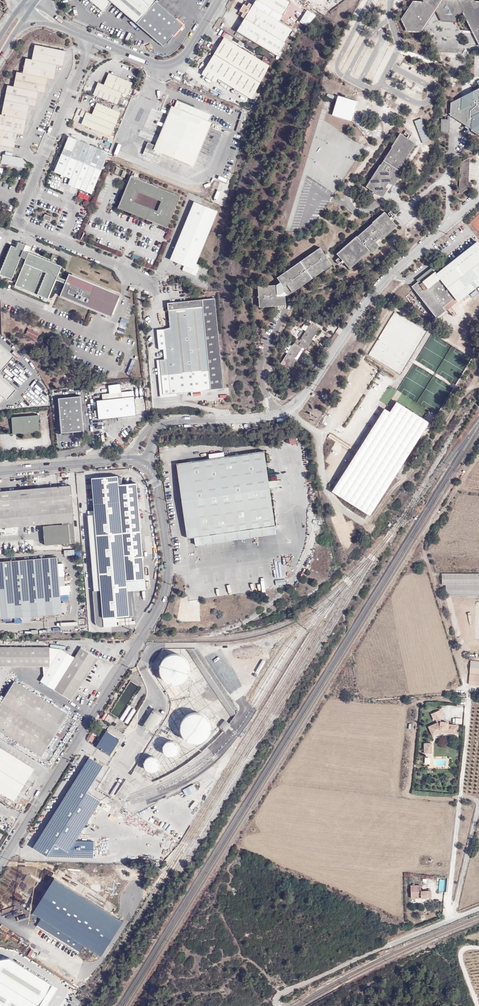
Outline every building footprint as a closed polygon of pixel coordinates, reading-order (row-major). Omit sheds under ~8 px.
[(90,1),(94,4),(103,12),(112,3),(136,24),(156,1),(154,0),(90,0),(90,1)] [(243,13),(241,16),(245,19),(237,32),(276,55),(284,42),(272,34),(279,22),(291,2),(287,0),(256,0),(253,5),(249,3),(247,6),(244,5),(244,4),(240,11),(241,11),(243,13)] [(455,22),(463,11),(457,0),(441,0),(435,10),(441,22),(455,22)] [(306,11),(299,22),(306,26),(315,16),(306,11)] [(284,42),(292,29),(279,22),(272,34),(284,42)] [(269,66),(224,38),(214,54),(231,64),(260,82),(269,66)] [(36,45),(33,60),(26,59),(23,74),(17,73),(14,87),(7,86),(2,115),(0,114),(0,145),(14,148),(17,133),(24,135),(29,105),(36,106),(39,92),(45,93),(48,78),(54,80),(57,65),(64,66),(66,51),(36,45)] [(218,79),(251,99),(260,82),(231,64),(214,54),(202,75),(215,83),(218,79)] [(100,83),(95,94),(118,104),(123,93),(129,95),(133,83),(110,74),(105,85),(100,83)] [(352,122),(358,103),(338,97),(333,117),(352,122)] [(190,165),(208,121),(211,115),(176,100),(173,107),(155,151),(162,154),(190,165)] [(122,112),(98,101),(93,113),(88,111),(83,122),(112,135),(122,112)] [(154,148),(155,151),(173,107),(170,106),(155,145),(154,148)] [(422,142),(429,140),(421,117),(414,120),(422,142)] [(211,122),(208,121),(190,165),(193,166),(211,122)] [(447,132),(448,124),(439,124),(439,132),(447,132)] [(395,175),(415,144),(400,134),(392,147),(393,147),(381,165),(380,165),(366,187),(382,197),(388,188),(386,187),(388,183),(393,186),(399,177),(395,175)] [(71,136),(64,153),(103,170),(108,158),(110,152),(71,136)] [(159,162),(162,154),(155,151),(154,148),(155,145),(147,143),(142,155),(159,162)] [(103,170),(64,153),(57,171),(64,174),(63,176),(65,177),(66,175),(72,178),(70,183),(94,193),(103,170)] [(3,154),(1,163),(24,168),(26,159),(3,154)] [(471,183),(468,181),(469,159),(461,163),(460,193),(471,187),(471,183)] [(180,195),(131,175),(118,207),(153,221),(152,223),(158,226),(158,224),(167,227),(180,195)] [(307,182),(300,180),(286,225),(294,227),(307,182)] [(320,193),(313,191),(305,217),(311,220),(320,193)] [(188,267),(186,271),(196,275),(200,265),(196,263),(218,211),(194,201),(170,260),(184,265),(188,267)] [(382,240),(397,227),(385,213),(372,223),(373,224),(358,237),(357,236),(337,254),(350,268),(370,251),(371,253),(380,246),(376,242),(380,239),(382,240)] [(65,279),(58,276),(62,266),(24,250),(26,244),(19,241),(16,247),(11,245),(0,272),(0,274),(12,279),(21,256),(25,258),(15,284),(48,298),(56,279),(63,282),(65,279)] [(478,284),(478,244),(477,242),(444,269),(441,265),(412,286),(414,289),(410,291),(414,298),(418,294),(436,317),(478,284)] [(331,266),(319,248),(277,276),(279,281),(276,283),(258,284),(259,305),(285,303),(285,294),(292,290),(292,291),(331,266)] [(67,279),(65,279),(63,282),(65,283),(60,295),(111,316),(120,294),(69,273),(67,279)] [(216,298),(212,299),(221,384),(165,390),(166,395),(179,393),(225,389),(216,298)] [(221,384),(212,299),(169,303),(171,328),(167,329),(158,331),(160,350),(165,350),(165,360),(162,361),(165,390),(221,384)] [(369,356),(402,374),(427,330),(394,312),(369,356)] [(316,331),(317,332),(320,328),(312,323),(301,340),(295,336),(293,340),(296,342),(284,359),(286,361),(284,364),(289,367),(292,364),(293,365),(298,358),(297,357),(295,356),(299,350),(301,351),(304,347),(306,348),(308,345),(309,346),(314,339),(313,338),(311,337),(316,331)] [(37,339),(39,333),(28,327),(25,333),(37,339)] [(13,352),(0,341),(0,368),(13,352)] [(319,361),(313,357),(309,362),(312,364),(311,366),(313,368),(319,361)] [(3,395),(8,398),(17,386),(0,371),(0,398),(3,395)] [(165,390),(161,390),(162,398),(179,397),(179,393),(166,395),(165,390)] [(80,395),(59,397),(61,429),(84,429),(80,395)] [(136,415),(134,397),(103,400),(97,401),(99,419),(136,415)] [(383,409),(330,494),(370,520),(430,424),(396,404),(391,412),(383,409)] [(416,404),(413,409),(420,413),(423,409),(416,404)] [(15,427),(15,432),(38,430),(37,415),(11,417),(12,427),(15,427)] [(199,536),(274,527),(265,453),(177,464),(187,538),(199,536)] [(117,476),(92,478),(94,514),(88,515),(92,590),(100,590),(102,617),(126,615),(124,581),(142,580),(141,562),(123,563),(117,476)] [(0,490),(0,527),(60,522),(60,525),(43,526),(44,545),(75,542),(70,484),(0,490)] [(275,534),(274,527),(199,536),(200,544),(275,534)] [(59,563),(58,557),(0,562),(0,603),(1,619),(21,617),(34,616),(63,614),(63,612),(62,602),(59,563)] [(64,563),(59,563),(62,602),(67,602),(64,563)] [(445,584),(478,584),(478,574),(442,574),(442,584),(445,584)] [(478,595),(478,584),(445,584),(445,595),(478,595)] [(450,598),(451,613),(454,613),(478,613),(478,598),(450,598)] [(478,624),(478,613),(454,613),(455,624),(458,624),(478,624)] [(458,624),(458,635),(478,635),(478,624),(458,624)] [(48,665),(49,646),(0,645),(0,664),(43,665),(48,665)] [(60,648),(49,666),(44,675),(40,680),(70,699),(97,656),(80,646),(74,656),(60,648)] [(163,660),(161,664),(160,668),(161,673),(164,678),(168,682),(174,683),(180,683),(183,681),(186,678),(190,673),(190,668),(189,663),(187,659),(183,656),(179,654),(175,653),(170,654),(166,657),(163,660)] [(469,674),(469,683),(474,684),(474,674),(478,674),(478,661),(470,660),(469,674)] [(0,704),(0,732),(41,756),(69,714),(46,701),(48,697),(21,681),(20,684),(14,681),(4,697),(0,704)] [(214,723),(188,708),(174,731),(200,747),(214,723)] [(164,716),(154,709),(142,727),(153,733),(164,716)] [(440,709),(431,713),(434,719),(435,719),(439,717),(442,715),(440,709)] [(224,720),(219,727),(226,732),(231,726),(224,720)] [(431,732),(440,729),(442,729),(442,732),(457,733),(458,724),(448,724),(448,722),(442,721),(442,723),(437,722),(429,726),(431,732)] [(125,734),(109,725),(96,747),(98,748),(111,756),(125,734)] [(176,741),(163,742),(164,754),(176,754),(176,741)] [(34,769),(0,747),(0,792),(13,800),(34,769)] [(89,789),(103,766),(90,758),(33,847),(47,856),(94,858),(94,854),(97,854),(97,849),(94,849),(94,841),(75,841),(100,800),(87,792),(89,789)] [(134,771),(132,775),(140,779),(142,775),(134,771)] [(135,784),(126,778),(116,794),(126,799),(135,784)] [(194,784),(183,790),(186,797),(198,791),(194,784)] [(89,789),(87,792),(100,800),(102,797),(89,789)] [(101,955),(123,921),(55,878),(33,912),(41,918),(37,926),(79,953),(84,945),(101,955)] [(52,985),(10,958),(0,959),(0,993),(21,1005),(39,1005),(52,985)] [(52,985),(39,1005),(47,1005),(58,988),(52,985)] [(0,993),(0,1005),(21,1005),(0,993)]
